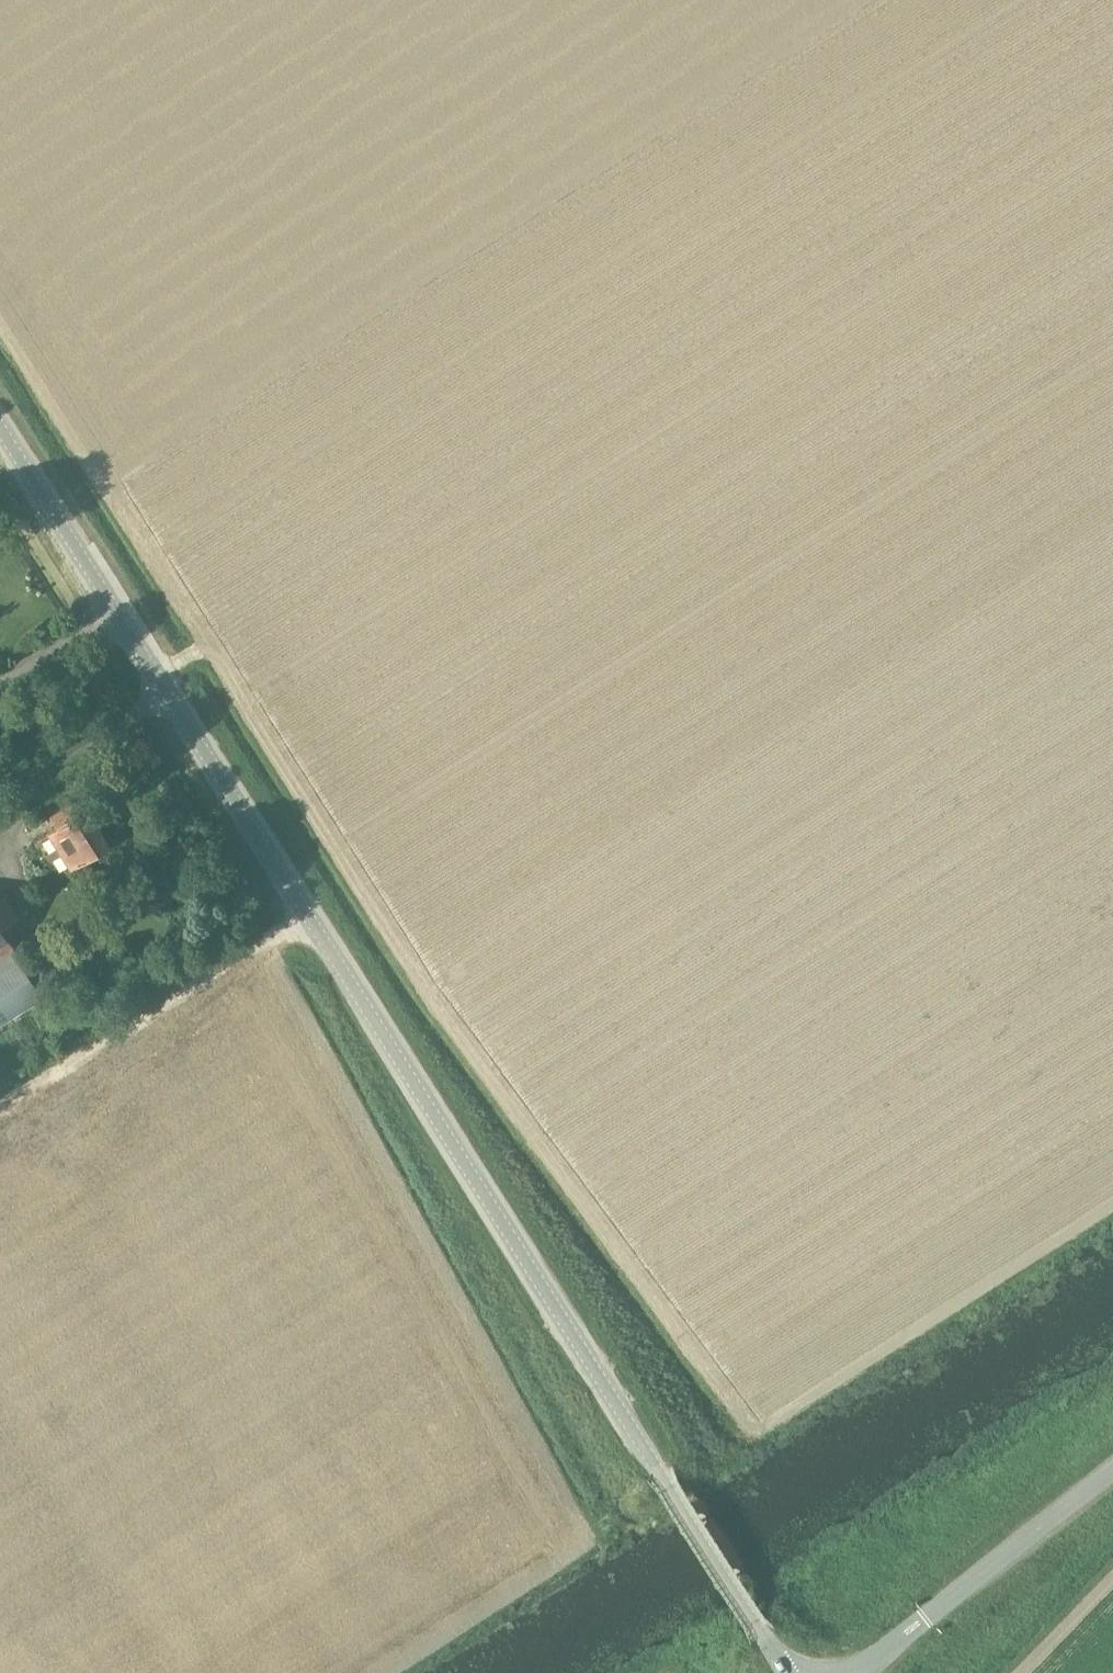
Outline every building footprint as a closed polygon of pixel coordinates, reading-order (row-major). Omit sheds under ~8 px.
[(42,694),(50,691),(47,685),(40,689),(42,694)] [(73,868),(109,842),(85,807),(84,807),(77,797),(54,813),(61,823),(48,833),(73,868)] [(0,897),(0,959),(14,950),(1,928),(19,917),(4,894),(0,897)] [(0,959),(0,1023),(43,997),(15,950),(14,950),(0,959)]
